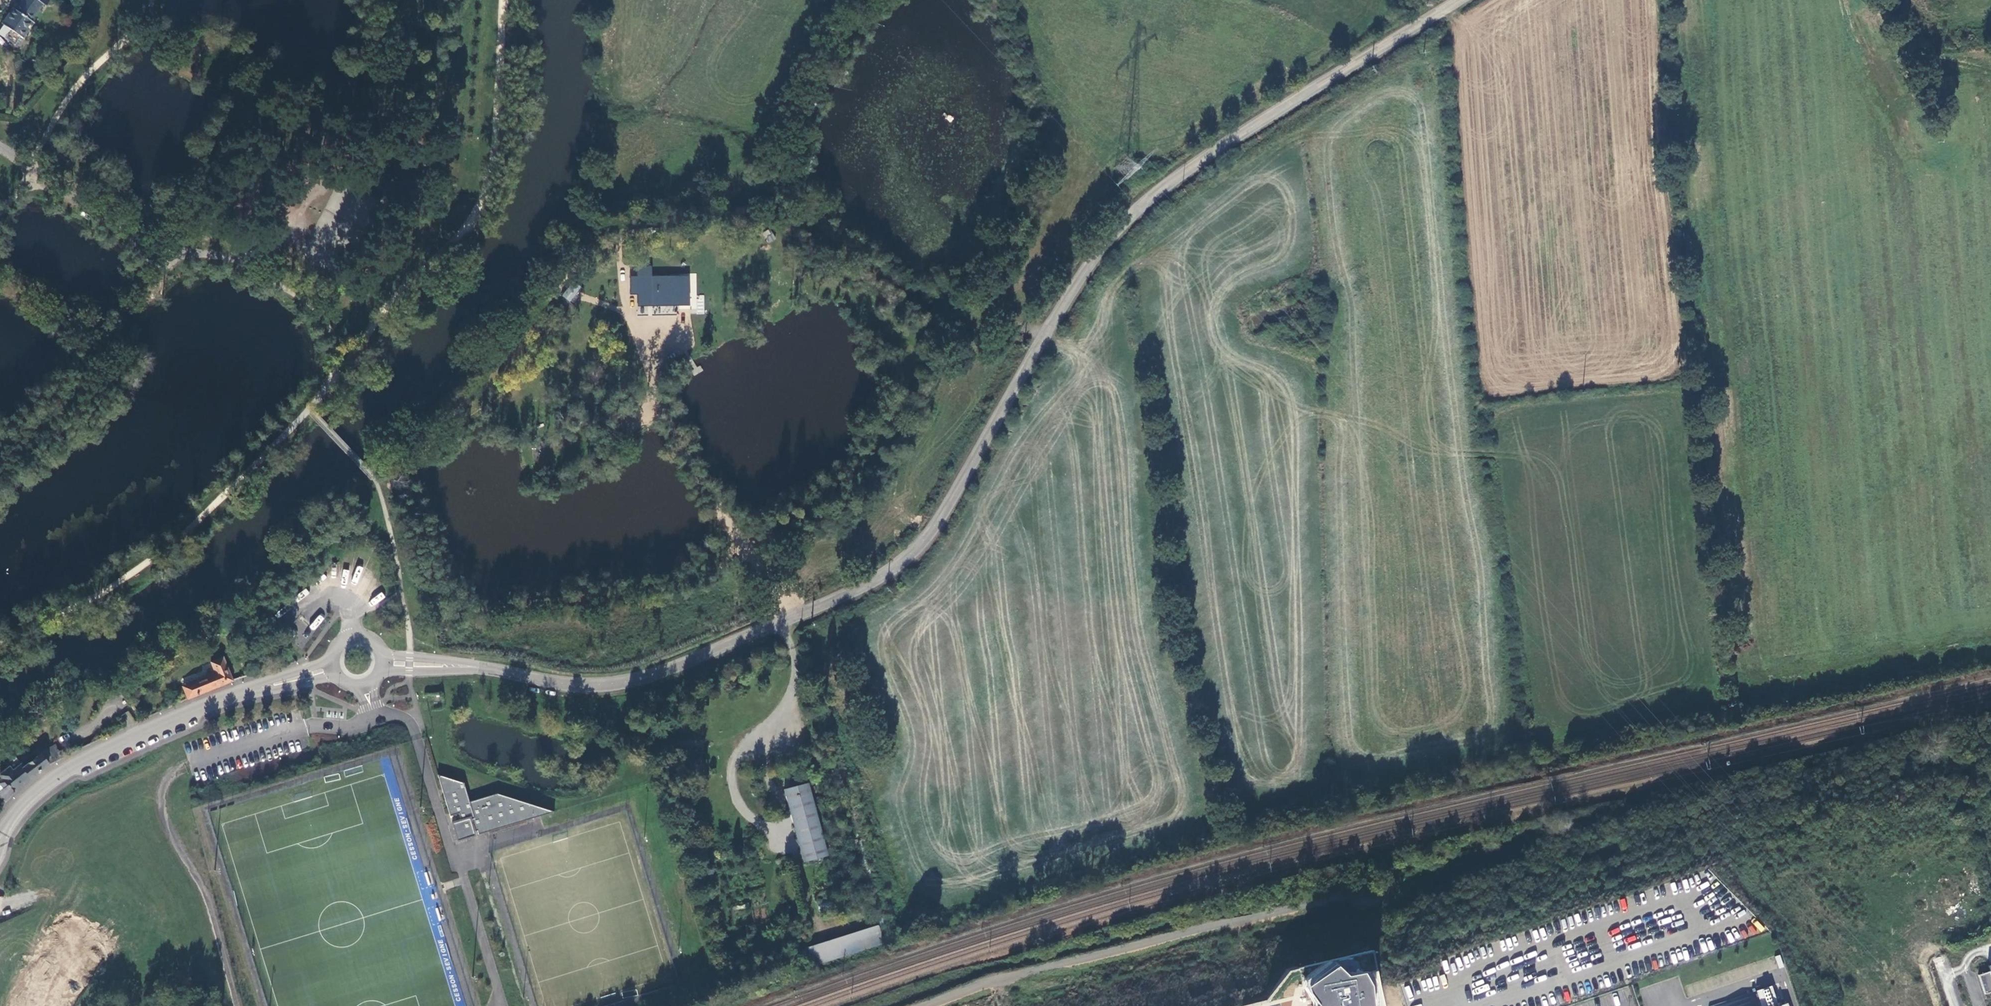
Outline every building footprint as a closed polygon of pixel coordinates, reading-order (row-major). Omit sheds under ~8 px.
[(23,40),(33,24),(31,22),(43,5),(46,7),(50,0),(23,0),(15,12),(13,10),(2,25),(4,27),(0,33),(0,36),(15,46),(21,38),(23,40)] [(668,295),(678,295),(678,278),(635,278),(635,295),(646,295),(646,304),(668,304),(668,295)] [(569,301),(581,288),(574,281),(562,294),(569,301)] [(182,688),(187,701),(230,683),(221,661),(209,665),(213,676),(182,688)] [(48,763),(62,755),(55,744),(41,752),(48,763)] [(41,752),(22,764),(21,762),(13,767),(2,773),(0,775),(0,789),(5,798),(12,789),(15,785),(48,763),(41,752)] [(13,767),(10,763),(0,769),(2,773),(0,774),(0,775),(2,773),(13,767)] [(497,794),(469,802),(463,783),(437,775),(450,816),(459,813),(461,820),(452,823),(457,841),(475,836),(474,832),(477,831),(478,835),(554,812),(497,794)] [(826,857),(807,785),(783,792),(803,864),(826,857)] [(877,928),(793,954),(806,969),(883,944),(877,928)] [(1360,955),(1365,976),(1372,974),(1378,972),(1373,952),(1360,955)] [(1365,976),(1360,955),(1298,970),(1301,984),(1318,1002),(1318,1004),(1318,1005),(1372,1005),(1365,976)] [(1990,970),(1978,974),(1985,994),(1990,991),(1990,973),(1990,970)] [(1770,986),(1755,991),(1760,1005),(1777,1005),(1770,986)]
